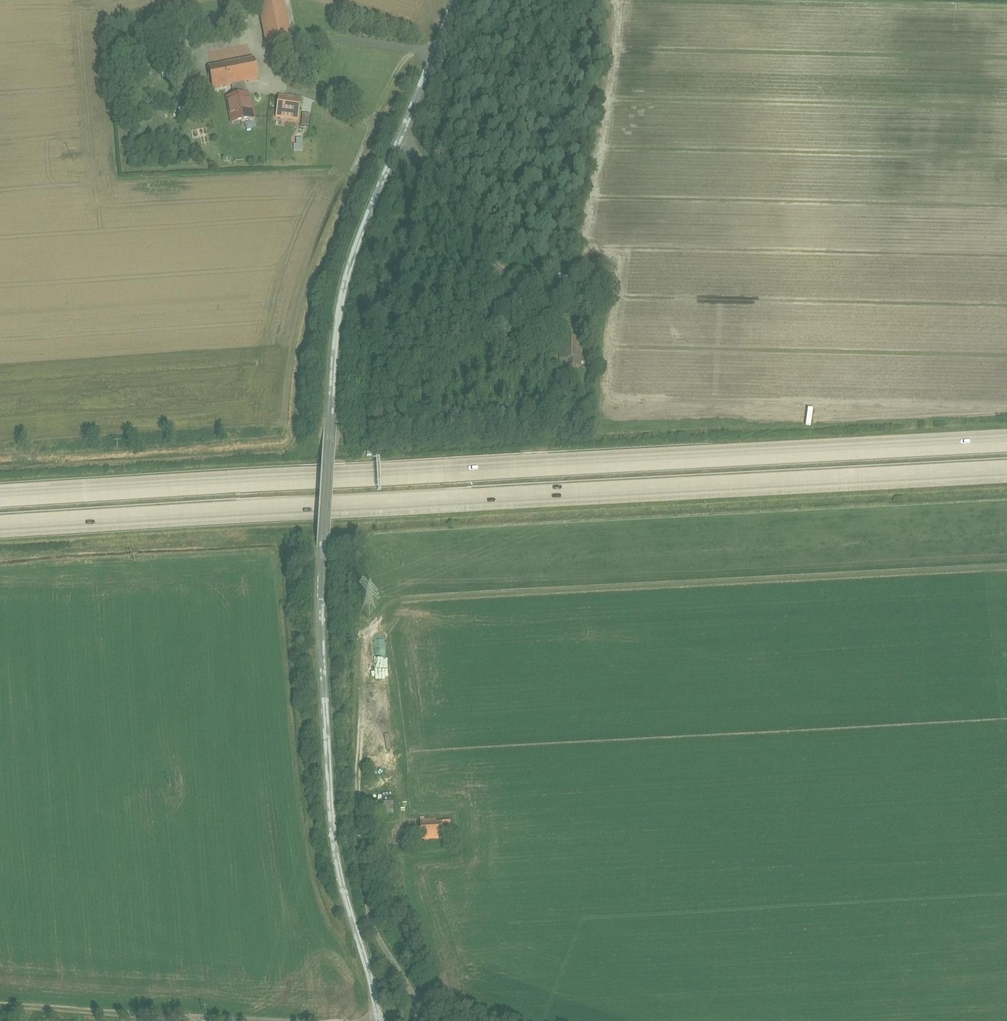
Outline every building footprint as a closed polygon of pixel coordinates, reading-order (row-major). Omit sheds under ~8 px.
[(283,0),(265,0),(259,1),(266,46),(291,42),(283,0)] [(258,80),(254,59),(207,67),(211,89),(258,80)] [(248,87),(225,91),(233,125),(254,120),(248,87)] [(300,99),(277,96),(275,118),(298,120),(300,99)] [(305,114),(305,125),(313,125),(313,115),(305,114)] [(306,150),(305,138),(297,138),(298,151),(306,150)] [(387,813),(397,813),(397,801),(387,801),(387,813)] [(437,818),(420,819),(421,831),(422,841),(453,838),(453,833),(452,821),(437,822),(437,818)]
